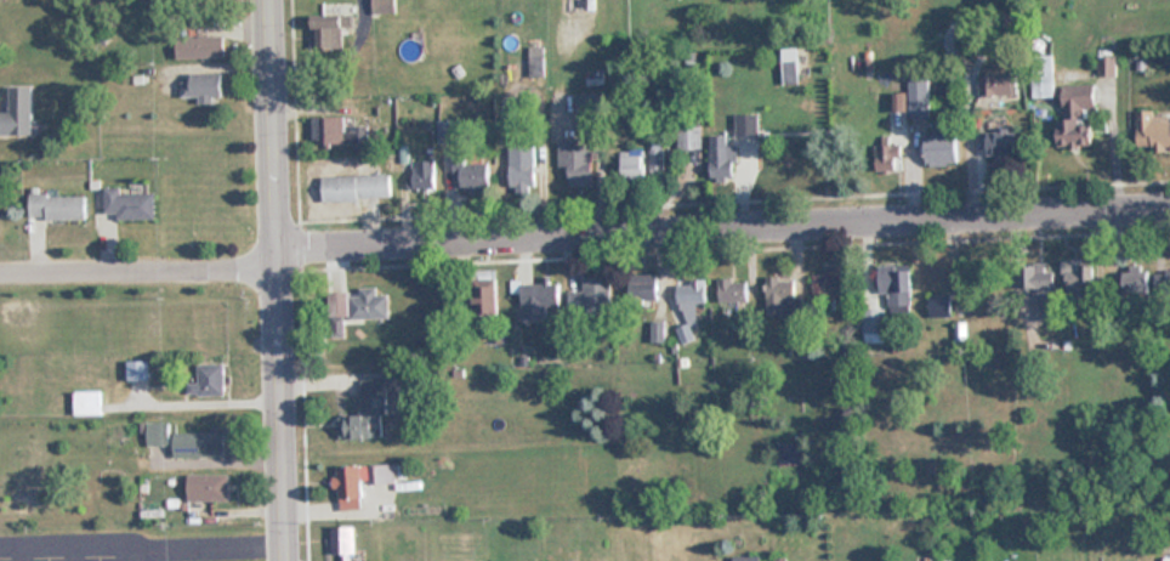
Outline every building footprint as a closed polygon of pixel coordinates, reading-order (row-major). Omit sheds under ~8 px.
[(397,14),(397,0),(374,0),(374,14),(397,14)] [(353,15),(313,15),(313,47),(353,47),(353,15)] [(177,37),(177,57),(225,57),(225,37),(177,37)] [(778,46),(780,75),(799,74),(797,45),(778,46)] [(531,48),(531,76),(543,76),(543,48),(531,48)] [(223,73),(183,73),(183,97),(201,97),(201,100),(223,100),(223,73)] [(1018,73),(978,73),(978,94),(1018,94),(1018,73)] [(909,116),(929,116),(929,76),(909,76),(909,116)] [(1053,96),(1053,77),(1034,77),(1034,96),(1053,96)] [(1059,86),(1062,147),(1095,146),(1092,84),(1059,86)] [(33,86),(9,86),(10,111),(0,112),(0,135),(33,135),(33,86)] [(579,114),(605,114),(605,93),(579,93),(579,114)] [(1156,115),(1156,110),(1137,110),(1138,149),(1169,148),(1169,115),(1156,115)] [(737,114),(737,133),(758,133),(758,114),(737,114)] [(368,146),(368,126),(354,126),(354,116),(313,116),(313,146),(368,146)] [(678,126),(678,149),(702,149),(702,126),(678,126)] [(1019,131),(987,131),(987,159),(1019,159),(1019,131)] [(927,134),(927,164),(959,164),(959,134),(927,134)] [(711,135),(711,180),(738,180),(738,144),(731,144),(731,135),(711,135)] [(559,169),(570,169),(570,188),(592,188),(592,141),(559,141),(559,169)] [(902,170),(902,144),(876,144),(876,170),(902,170)] [(510,147),(510,189),(537,189),(537,147),(510,147)] [(650,149),(651,180),(663,179),(662,149),(650,149)] [(623,151),(623,182),(645,182),(645,151),(623,151)] [(468,161),(468,154),(454,154),(454,189),(492,189),(492,161),(468,161)] [(435,161),(414,161),(414,189),(435,189),(435,161)] [(391,199),(390,175),(322,177),(323,201),(391,199)] [(156,219),(156,193),(123,193),(123,188),(106,188),(106,213),(118,213),(118,219),(156,219)] [(87,220),(87,195),(30,195),(30,220),(87,220)] [(912,306),(911,265),(878,266),(879,295),(889,294),(890,306),(912,306)] [(1125,271),(1125,296),(1154,296),(1154,271),(1125,271)] [(813,302),(840,302),(840,272),(813,272),(813,302)] [(1067,304),(1094,304),(1094,272),(1067,272),(1067,304)] [(630,301),(658,301),(658,275),(630,275),(630,301)] [(767,315),(796,315),(796,282),(783,282),(783,277),(767,277),(767,315)] [(1061,319),(1057,278),(1033,281),(1038,321),(1061,319)] [(610,279),(579,279),(579,290),(570,290),(570,316),(610,316),(610,279)] [(719,302),(751,302),(751,279),(719,279),(719,302)] [(677,304),(706,304),(706,281),(677,281),(677,304)] [(498,315),(498,282),(472,282),(472,315),(498,315)] [(560,283),(523,283),(523,320),(550,320),(550,308),(560,308),(560,283)] [(350,320),(389,320),(389,296),(376,296),(376,290),(350,290),(350,320)] [(952,296),(930,296),(930,318),(952,318),(952,296)] [(885,342),(885,309),(865,309),(865,342),(885,342)] [(150,362),(129,362),(129,379),(150,379),(150,362)] [(226,364),(199,364),(199,383),(191,383),(191,396),(226,396),(226,364)] [(343,440),(387,439),(386,380),(361,380),(361,417),(342,417),(343,440)] [(102,415),(102,391),(74,391),(74,415),(102,415)] [(171,434),(171,422),(147,423),(147,446),(174,445),(175,457),(228,456),(227,433),(171,434)] [(369,485),(396,484),(395,466),(369,467),(369,485)] [(337,510),(362,510),(362,467),(337,467),(337,510)] [(188,501),(229,501),(229,475),(188,475),(188,501)] [(340,555),(340,560),(364,560),(357,560),(357,528),(334,528),(334,555),(340,555)]
